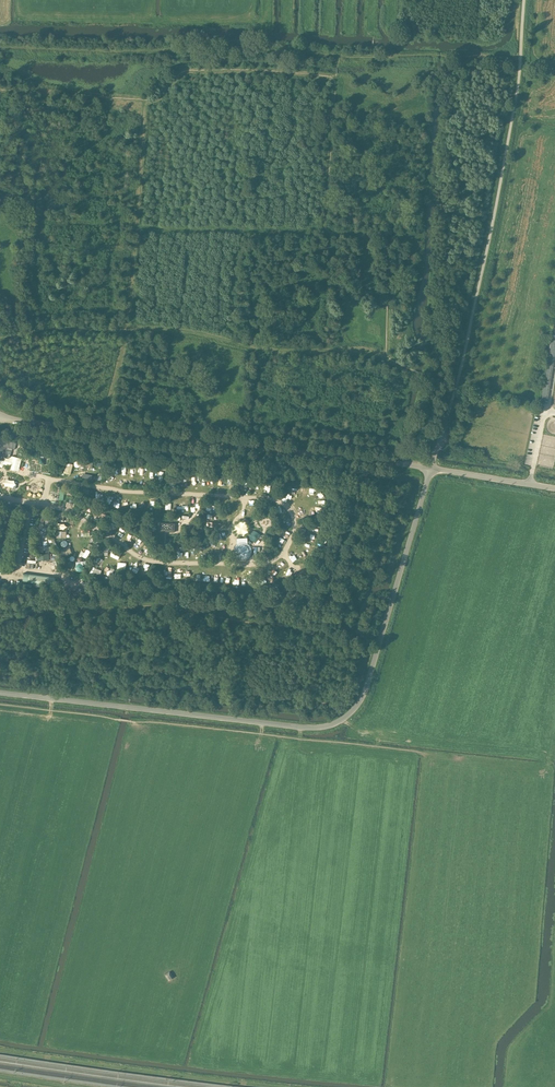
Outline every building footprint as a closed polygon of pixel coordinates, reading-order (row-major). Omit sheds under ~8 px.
[(550,340),(541,403),(547,404),(554,354),(554,340),(550,340)] [(554,461),(554,437),(543,434),(537,464),(554,468),(554,461)] [(0,450),(0,462),(4,463),(5,460),(9,461),(11,450),(4,448),(3,451),(0,450)] [(71,475),(74,465),(67,463),(64,473),(71,475)] [(186,516),(180,518),(181,521),(180,522),(182,527),(190,524),(186,516)] [(175,524),(160,523),(160,532),(174,532),(175,524)] [(256,542),(261,534),(253,530),(249,537),(256,542)] [(72,555),(67,538),(59,541),(61,549),(63,548),(66,557),(72,555)] [(249,538),(237,538),(237,558),(248,558),(248,554),(250,554),(249,538)] [(107,554),(110,548),(104,546),(102,552),(107,554)] [(87,558),(90,551),(84,548),(81,556),(87,558)] [(55,578),(23,573),(21,581),(54,585),(55,578)] [(314,702),(309,705),(314,714),(319,711),(314,702)] [(170,970),(165,973),(170,981),(175,978),(170,970)]
